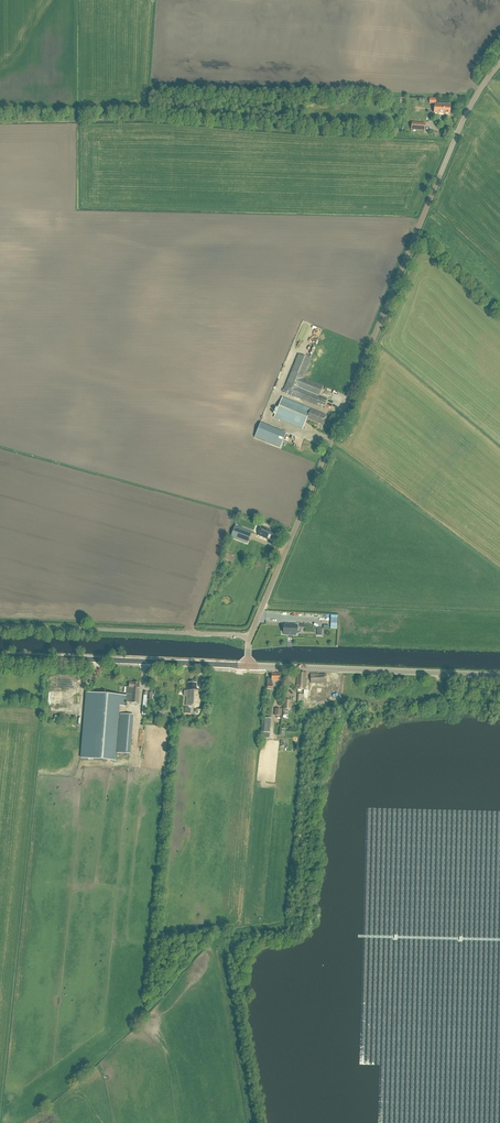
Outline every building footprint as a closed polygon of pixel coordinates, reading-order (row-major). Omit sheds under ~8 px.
[(434,105),(434,114),(444,115),(444,116),(450,116),(450,105),(444,105),(434,105)] [(411,130),(425,131),(425,124),(412,123),(411,130)] [(323,409),(326,400),(318,396),(322,387),(302,379),(310,360),(298,355),(282,393),(323,409)] [(321,425),(325,416),(311,410),(282,398),(274,418),(303,430),(307,419),(321,425)] [(280,447),(286,432),(260,422),(254,436),(280,447)] [(247,544),(252,532),(236,525),(231,538),(247,544)] [(272,540),(275,533),(269,531),(270,530),(261,526),(257,536),(266,540),(267,538),(272,540)] [(239,546),(240,542),(224,535),(222,540),(239,546)] [(296,625),(291,624),(291,625),(289,625),(289,624),(284,624),(284,626),(283,626),(283,633),(284,633),(284,635),(288,635),(288,634),(291,634),(291,635),(295,635),(295,634),(297,634),(297,626),(296,626),(296,625)] [(279,681),(279,675),(270,674),(270,680),(266,680),(266,689),(271,689),(271,681),(279,681)] [(309,688),(308,691),(319,692),(319,689),(320,683),(317,683),(317,681),(312,681),(309,681),(309,684),(309,688)] [(319,689),(319,692),(330,693),(330,690),(330,686),(331,682),(330,682),(323,682),(323,684),(321,683),(320,683),(319,689)] [(120,714),(121,707),(125,707),(126,703),(139,704),(139,693),(138,693),(139,684),(133,683),(133,684),(129,683),(128,688),(131,689),(131,695),(125,694),(125,696),(87,693),(82,758),(116,761),(117,753),(131,755),(134,715),(120,714)] [(185,697),(185,709),(199,710),(200,692),(195,691),(196,684),(187,683),(187,691),(186,691),(185,691),(184,692),(184,696),(184,697),(185,697)] [(159,715),(170,712),(169,707),(158,709),(159,715)] [(264,718),(263,733),(270,733),(271,719),(264,718)] [(255,721),(253,740),(259,740),(261,721),(255,721)]
